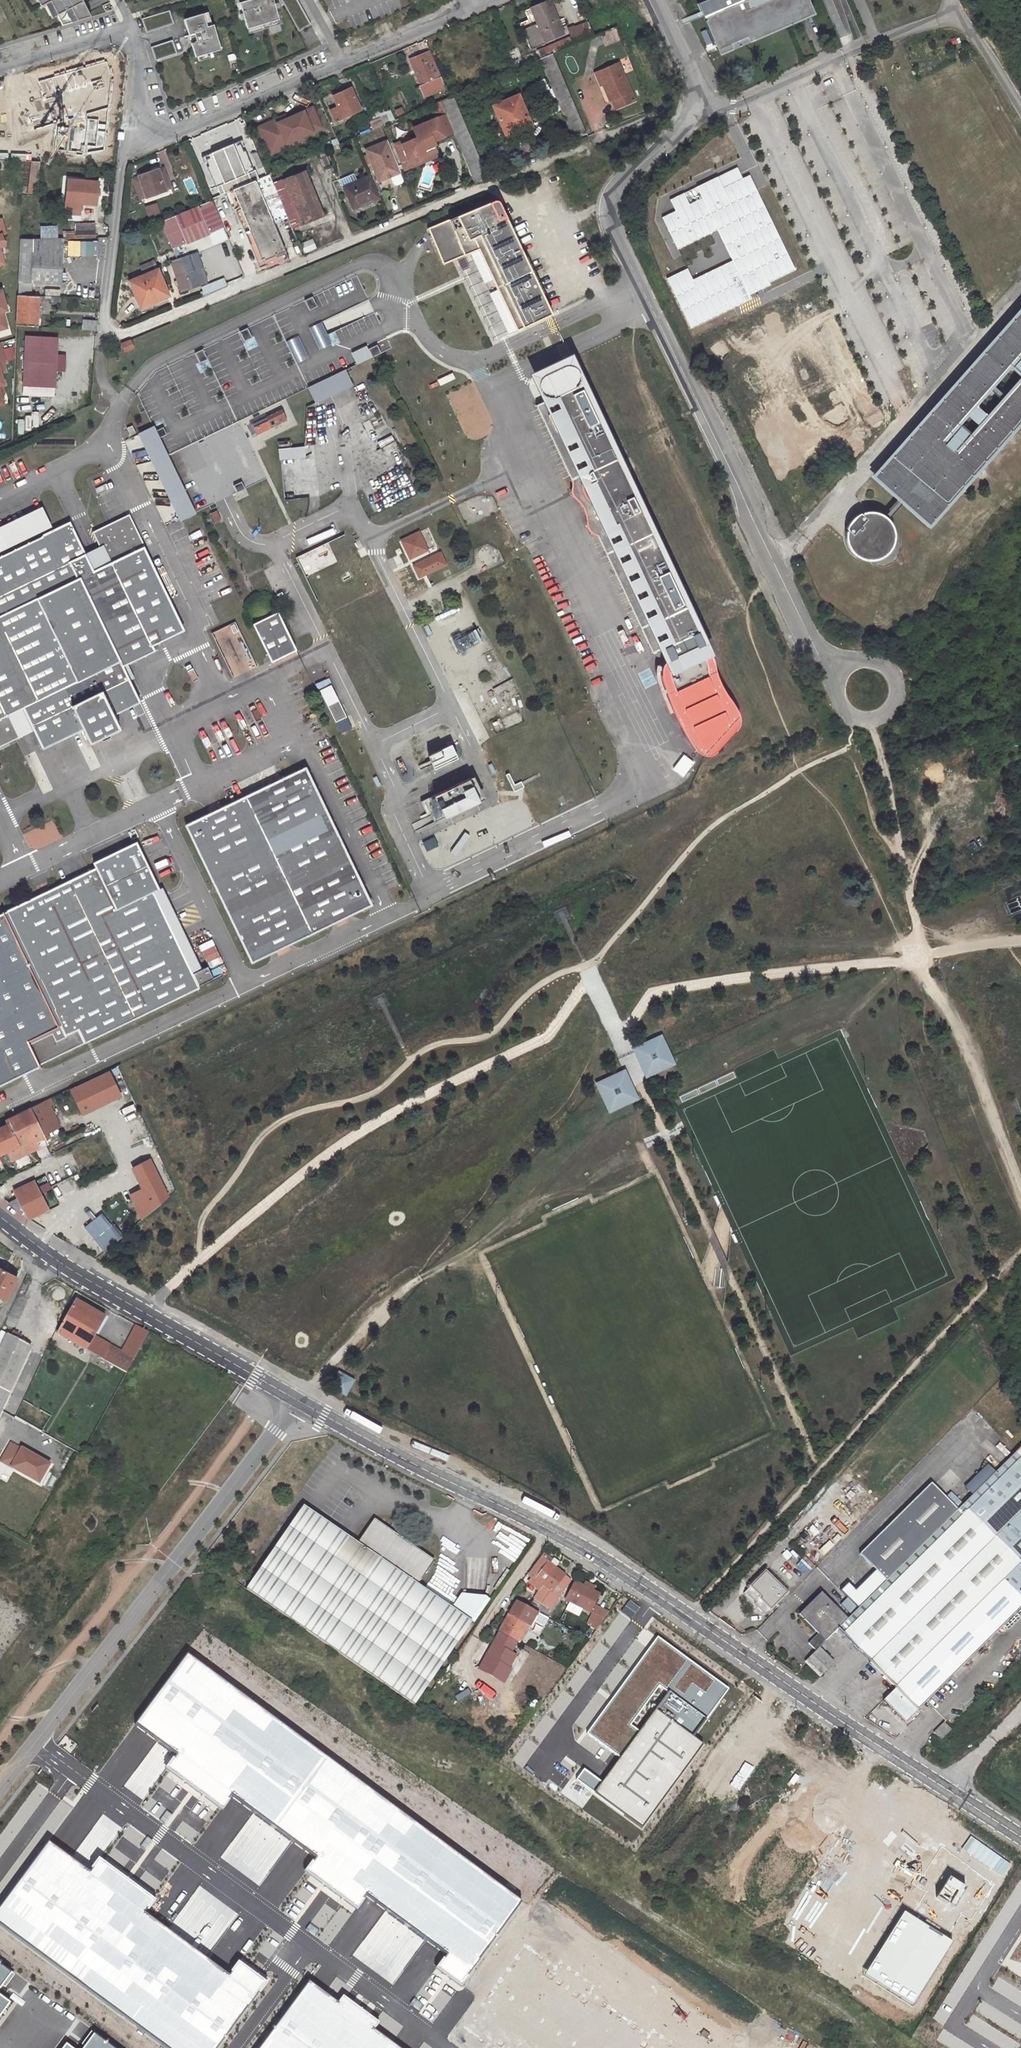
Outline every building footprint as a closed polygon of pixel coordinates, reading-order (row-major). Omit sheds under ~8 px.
[(46,2),(58,26),(91,15),(83,0),(45,0),(46,2)] [(241,1),(250,32),(282,23),(275,0),(245,0),(241,1)] [(300,30),(311,24),(298,0),(283,0),(300,30)] [(547,41),(563,34),(548,0),(530,8),(537,24),(522,30),(531,50),(547,43),(547,41)] [(719,54),(787,25),(813,14),(808,0),(705,0),(698,3),(702,14),(704,18),(706,17),(707,20),(705,20),(715,45),(717,50),(719,54)] [(143,20),(147,32),(173,23),(169,11),(143,20)] [(204,13),(185,18),(190,34),(201,31),(204,38),(192,42),(197,56),(222,49),(215,24),(208,25),(204,13)] [(618,25),(614,27),(601,32),(607,44),(623,37),(618,25)] [(152,46),(156,59),(177,52),(174,39),(152,46)] [(444,87),(439,77),(438,77),(427,52),(414,57),(425,83),(420,85),(419,86),(424,96),(444,87)] [(539,58),(572,138),(586,133),(552,53),(539,58)] [(408,60),(420,85),(425,83),(414,57),(408,60)] [(106,61),(0,90),(0,139),(56,123),(53,149),(84,154),(104,150),(111,75),(106,61)] [(605,83),(612,98),(614,97),(618,107),(637,99),(621,61),(602,69),(607,82),(605,83)] [(607,82),(602,69),(597,71),(602,84),(605,83),(607,82)] [(335,120),(360,110),(350,87),(332,95),(337,106),(338,109),(331,112),(335,120)] [(492,105),(505,135),(531,124),(518,94),(492,105)] [(488,177),(452,96),(449,97),(440,101),(446,115),(453,132),(474,182),(488,177)] [(276,122),(265,127),(274,147),(285,143),(287,146),(297,141),(296,138),(302,135),(321,127),(312,106),(285,118),(284,114),(275,118),(276,122)] [(433,141),(453,132),(446,115),(414,129),(418,138),(411,141),(403,145),(409,160),(425,154),(423,150),(435,144),(433,141)] [(379,116),(369,120),(373,129),(383,125),(379,116)] [(275,118),(257,126),(269,154),(287,146),(285,143),(274,147),(265,127),(276,122),(275,118)] [(230,124),(197,137),(220,193),(252,180),(230,124)] [(322,144),(325,149),(339,143),(336,138),(322,144)] [(396,144),(406,169),(439,155),(435,144),(423,150),(425,154),(409,160),(403,145),(411,141),(410,138),(396,144)] [(400,173),(387,140),(365,149),(367,154),(362,156),(366,165),(371,163),(378,181),(390,177),(393,184),(396,185),(401,183),(402,180),(399,173),(400,173)] [(330,166),(324,150),(317,152),(324,168),(330,166)] [(20,160),(20,151),(0,151),(0,160),(10,160),(20,160)] [(10,160),(0,160),(0,169),(10,170),(10,160)] [(37,196),(40,164),(41,161),(32,160),(28,195),(37,196)] [(158,169),(165,190),(171,188),(164,167),(158,169)] [(146,197),(165,190),(158,169),(139,175),(146,197)] [(249,172),(252,180),(261,177),(258,169),(249,172)] [(269,178),(277,175),(275,170),(267,173),(269,178)] [(323,215),(304,170),(272,183),(292,228),(323,215)] [(352,209),(378,198),(369,174),(343,185),(352,209)] [(146,197),(139,175),(132,178),(140,199),(146,197)] [(677,211),(663,218),(677,246),(717,227),(733,261),(693,280),(688,269),(668,279),(691,326),(750,298),(748,292),(795,269),(751,175),(723,188),(718,178),(699,187),(704,198),(689,204),(685,194),(672,200),(677,211)] [(88,181),(67,178),(64,205),(80,207),(81,202),(95,204),(98,182),(96,182),(88,181)] [(226,192),(261,272),(288,260),(252,180),(226,192)] [(171,248),(221,226),(209,199),(159,220),(171,248)] [(495,202),(428,228),(444,264),(478,249),(517,331),(553,314),(500,203),(497,201),(495,202)] [(147,206),(150,215),(158,212),(155,203),(147,206)] [(75,239),(95,238),(94,225),(74,225),(75,239)] [(31,282),(60,284),(63,239),(20,239),(18,295),(30,295),(31,282)] [(311,239),(299,244),(303,253),(315,248),(311,239)] [(205,280),(194,251),(170,260),(181,289),(205,280)] [(142,304),(168,293),(157,269),(131,280),(142,304)] [(200,296),(227,286),(225,281),(221,283),(220,280),(198,289),(200,296)] [(38,327),(39,296),(30,295),(18,295),(17,326),(38,327)] [(873,474),(898,496),(901,499),(927,521),(1020,415),(1020,376),(1003,396),(989,383),(1020,346),(1020,336),(1020,332),(1020,327),(1020,325),(1020,307),(873,474)] [(863,421),(814,320),(753,349),(806,459),(814,455),(810,447),(863,421)] [(83,330),(96,331),(97,321),(84,321),(83,330)] [(321,321),(308,326),(319,350),(332,345),(321,321)] [(26,334),(23,382),(32,383),(32,392),(52,393),(53,368),(64,369),(64,353),(54,353),(56,336),(26,334)] [(299,335),(285,340),(296,364),(310,358),(299,335)] [(125,352),(134,349),(131,340),(122,344),(125,352)] [(354,350),(360,362),(384,350),(380,342),(371,346),(370,342),(354,350)] [(307,388),(315,404),(353,386),(345,370),(307,388)] [(557,395),(536,405),(572,482),(573,483),(573,485),(572,492),(573,494),(573,496),(576,499),(578,500),(581,503),(583,506),(584,509),(587,514),(587,523),(588,527),(589,530),(592,533),(595,535),(598,536),(653,654),(702,633),(586,382),(574,388),(572,384),(572,383),(574,383),(575,382),(575,379),(574,375),(572,373),(570,371),(568,370),(567,370),(548,379),(547,380),(546,383),(547,386),(548,388),(549,390),(551,392),(552,392),(555,392),(557,395)] [(286,410),(252,422),(256,433),(290,421),(286,410)] [(153,428),(125,441),(166,525),(193,511),(166,456),(153,428)] [(899,464),(900,473),(903,481),(909,488),(916,493),(925,495),(934,495),(942,491),(949,486),(954,478),(956,470),(956,461),(953,452),(951,450),(944,443),(938,440),(930,438),(921,439),(913,442),(906,448),(901,456),(899,464)] [(281,446),(282,457),(308,455),(307,444),(281,446)] [(898,496),(883,514),(886,516),(901,499),(898,496)] [(0,526),(0,552),(54,525),(44,506),(0,526)] [(845,543),(850,550),(853,553),(859,557),(871,558),(879,556),(885,552),(892,542),(893,534),(892,526),(886,516),(883,514),(875,510),(868,509),(866,509),(866,512),(863,515),(858,511),(850,517),(845,527),(849,530),(846,534),(844,534),(845,543)] [(17,548),(19,552),(5,558),(4,554),(0,556),(0,746),(21,737),(37,730),(43,744),(84,725),(90,738),(120,724),(113,710),(140,697),(137,690),(128,672),(124,663),(135,657),(149,650),(154,647),(152,644),(183,629),(131,513),(93,532),(100,547),(87,552),(72,522),(17,548)] [(422,529),(402,538),(412,559),(431,550),(422,529)] [(17,548),(4,554),(5,558),(19,552),(17,548)] [(420,579),(449,564),(442,549),(412,564),(420,579)] [(252,620),(270,659),(295,647),(276,609),(252,620)] [(476,629),(454,639),(459,651),(482,641),(476,629)] [(705,757),(741,720),(708,645),(671,662),(666,666),(663,675),(664,682),(705,757)] [(334,683),(321,689),(341,733),(353,727),(334,683)] [(434,764),(457,753),(451,741),(429,752),(434,764)] [(186,824),(247,947),(351,896),(366,889),(306,766),(186,824)] [(465,775),(418,798),(423,809),(417,811),(419,816),(409,820),(412,827),(476,796),(465,775)] [(137,840),(94,861),(95,863),(138,842),(137,840)] [(6,910),(66,1034),(57,1039),(54,1031),(30,1043),(34,1051),(79,1029),(194,973),(154,890),(160,887),(138,842),(95,863),(97,866),(6,910)] [(253,961),(373,902),(366,889),(351,896),(247,947),(253,961)] [(40,1064),(34,1051),(30,1043),(54,1031),(57,1039),(66,1034),(6,910),(0,913),(0,1083),(40,1064)] [(85,1041),(200,986),(201,986),(194,973),(79,1029),(34,1051),(40,1064),(85,1041)] [(663,1032),(632,1045),(635,1051),(646,1077),(677,1064),(673,1054),(663,1032)] [(622,1070),(596,1082),(609,1113),(640,1098),(626,1068),(622,1070)] [(108,1072),(72,1090),(83,1111),(119,1093),(108,1072)] [(53,1117),(44,1100),(36,1104),(45,1121),(53,1117)] [(7,1123),(17,1145),(7,1150),(11,1160),(53,1139),(45,1121),(36,1104),(4,1119),(7,1123)] [(7,1150),(17,1145),(7,1123),(0,1127),(0,1153),(7,1150)] [(144,1189),(134,1195),(145,1219),(170,1197),(151,1159),(134,1168),(144,1189)] [(18,1199),(28,1219),(49,1209),(34,1180),(14,1190),(18,1199)] [(18,1199),(10,1203),(28,1219),(18,1199)] [(104,1215),(88,1227),(107,1249),(122,1237),(104,1215)] [(17,1276),(16,1275),(17,1273),(11,1269),(9,1272),(0,1268),(0,1296),(5,1299),(17,1276)] [(87,1350),(105,1317),(75,1299),(57,1332),(87,1350)] [(31,1345),(1,1331),(0,1332),(0,1411),(31,1345)] [(106,1348),(100,1358),(115,1366),(120,1357),(106,1348)] [(339,1374),(332,1387),(343,1392),(350,1379),(339,1374)] [(0,1461),(10,1467),(21,1449),(11,1442),(0,1461)] [(50,1465),(21,1449),(10,1467),(40,1484),(50,1465)] [(994,1535),(1020,1562),(1020,1563),(1020,1456),(1016,1450),(962,1504),(994,1535)] [(885,1581),(962,1504),(950,1492),(945,1497),(930,1483),(858,1554),(885,1581)] [(844,1622),(838,1628),(870,1660),(994,1535),(962,1504),(885,1581),(857,1609),(850,1616),(847,1619),(844,1622)] [(358,1543),(304,1506),(247,1588),(246,1589),(413,1704),(470,1621),(417,1584),(358,1543)] [(433,1560),(374,1520),(358,1543),(417,1584),(433,1560)] [(1003,1579),(1020,1562),(994,1535),(870,1660),(896,1687),(1003,1579)] [(539,1591),(556,1567),(551,1563),(542,1557),(529,1573),(532,1575),(530,1579),(533,1581),(530,1584),(539,1591)] [(559,1563),(554,1559),(551,1563),(556,1567),(559,1563)] [(1020,1598),(1020,1563),(1020,1562),(1003,1579),(1020,1598)] [(551,1609),(560,1593),(555,1589),(565,1576),(565,1574),(556,1567),(539,1591),(534,1598),(551,1609)] [(760,1596),(772,1606),(785,1592),(763,1571),(749,1586),(760,1596)] [(565,1576),(555,1589),(560,1593),(571,1580),(565,1576)] [(896,1687),(887,1696),(910,1719),(1020,1604),(1020,1598),(1003,1579),(896,1687)] [(593,1591),(584,1587),(575,1582),(566,1599),(589,1611),(598,1594),(593,1591)] [(595,1586),(586,1582),(584,1587),(593,1591),(595,1586)] [(820,1593),(799,1614),(818,1634),(821,1631),(828,1638),(838,1628),(844,1622),(837,1615),(840,1613),(820,1593)] [(772,1606),(760,1596),(754,1604),(765,1613),(772,1606)] [(839,1605),(850,1616),(857,1609),(846,1598),(839,1605)] [(531,1627),(534,1621),(538,1614),(526,1608),(515,1601),(498,1632),(516,1642),(519,1644),(529,1626),(531,1627)] [(609,1611),(595,1605),(587,1623),(596,1630),(609,1611)] [(847,1619),(840,1613),(837,1615),(844,1622),(847,1619)] [(547,1619),(538,1614),(534,1621),(543,1626),(547,1619)] [(818,1634),(825,1641),(828,1638),(821,1631),(818,1634)] [(498,1632),(478,1668),(505,1683),(513,1670),(510,1668),(517,1655),(510,1652),(516,1642),(498,1632)] [(587,1732),(619,1755),(655,1709),(695,1738),(730,1690),(657,1637),(587,1732)] [(818,1676),(831,1661),(817,1648),(804,1662),(818,1676)] [(458,1983),(468,1970),(519,1901),(185,1653),(133,1723),(174,1753),(164,1766),(218,1806),(228,1793),(312,1856),(303,1868),(353,1905),(363,1893),(442,1952),(433,1964),(458,1983)] [(655,1709),(619,1755),(591,1793),(644,1831),(706,1746),(695,1738),(655,1709)] [(941,1740),(951,1730),(944,1723),(934,1733),(941,1740)] [(96,1858),(87,1871),(45,1841),(0,1901),(0,1925),(167,2047),(214,2047),(254,1994),(263,1981),(236,1961),(226,1974),(141,1911),(150,1898),(96,1858)] [(993,1884),(942,1846),(917,1886),(927,1892),(911,1918),(946,1940),(961,1914),(971,1920),(993,1884)] [(911,1918),(903,1913),(863,1975),(911,2006),(951,1944),(946,1940),(911,1918)] [(466,2027),(494,2047),(672,2047),(530,1942),(466,2027)] [(12,1974),(0,1965),(0,1989),(12,1974)] [(372,2028),(376,2022),(342,1997),(338,2003),(308,1981),(259,2047),(398,2047),(372,2028)] [(10,2003),(0,1996),(0,2016),(10,2003)] [(94,2035),(84,2047),(112,2047),(94,2035)]
